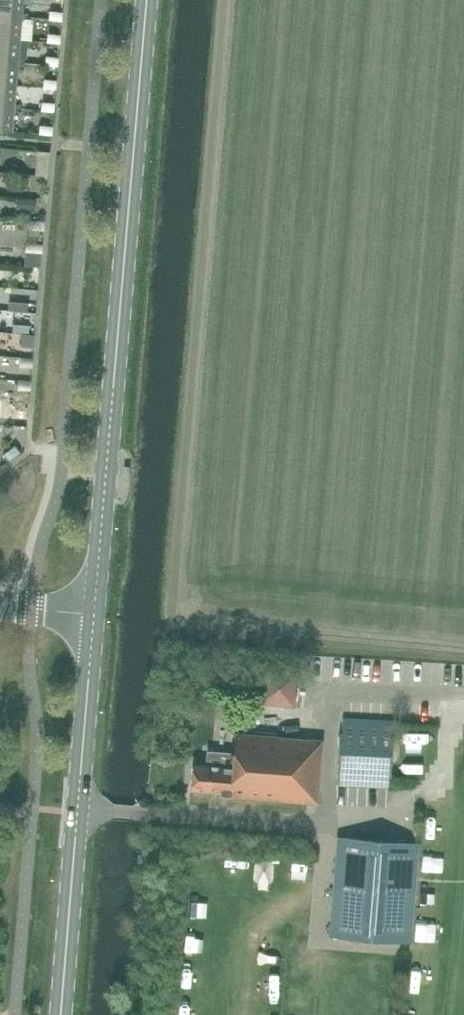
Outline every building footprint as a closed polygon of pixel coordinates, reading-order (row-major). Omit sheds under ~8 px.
[(23,0),(0,0),(0,15),(28,17),(28,14),(21,13),(23,0)] [(61,21),(62,12),(50,11),(49,19),(61,21)] [(19,39),(31,40),(32,19),(27,19),(28,17),(0,15),(0,38),(19,39)] [(59,43),(60,35),(48,34),(47,42),(59,43)] [(19,39),(0,38),(0,61),(24,63),(24,59),(18,59),(19,39)] [(57,66),(58,58),(46,57),(45,65),(57,66)] [(24,63),(0,61),(0,83),(15,85),(17,66),(23,66),(24,63)] [(55,89),(56,81),(44,79),(43,88),(55,89)] [(15,85),(0,83),(0,106),(20,108),(20,104),(14,104),(15,85)] [(53,112),(54,103),(42,102),(41,110),(53,112)] [(20,108),(0,106),(0,130),(11,131),(13,111),(20,112),(20,108)] [(51,135),(52,127),(40,126),(39,134),(51,135)] [(37,151),(21,150),(20,159),(37,160),(37,151)] [(35,209),(37,198),(17,196),(16,208),(35,209)] [(43,230),(44,221),(28,220),(27,228),(43,230)] [(42,244),(38,244),(26,243),(25,251),(41,252),(42,244)] [(34,343),(34,335),(22,334),(21,342),(34,343)] [(32,366),(32,358),(20,357),(19,365),(32,366)] [(30,389),(31,381),(18,380),(18,389),(30,389)] [(28,411),(29,403),(16,402),(16,410),(28,411)] [(26,435),(27,426),(15,425),(14,434),(26,435)] [(86,476),(88,460),(81,459),(79,475),(86,476)] [(292,703),(295,671),(243,666),(240,698),(292,703)] [(211,686),(212,675),(202,674),(201,686),(211,686)] [(390,788),(392,722),(342,720),(341,734),(338,734),(337,786),(390,788)] [(317,803),(322,740),(234,734),(231,768),(191,765),(189,789),(229,792),(229,797),(317,803)] [(410,943),(417,844),(338,838),(330,938),(410,943)]
